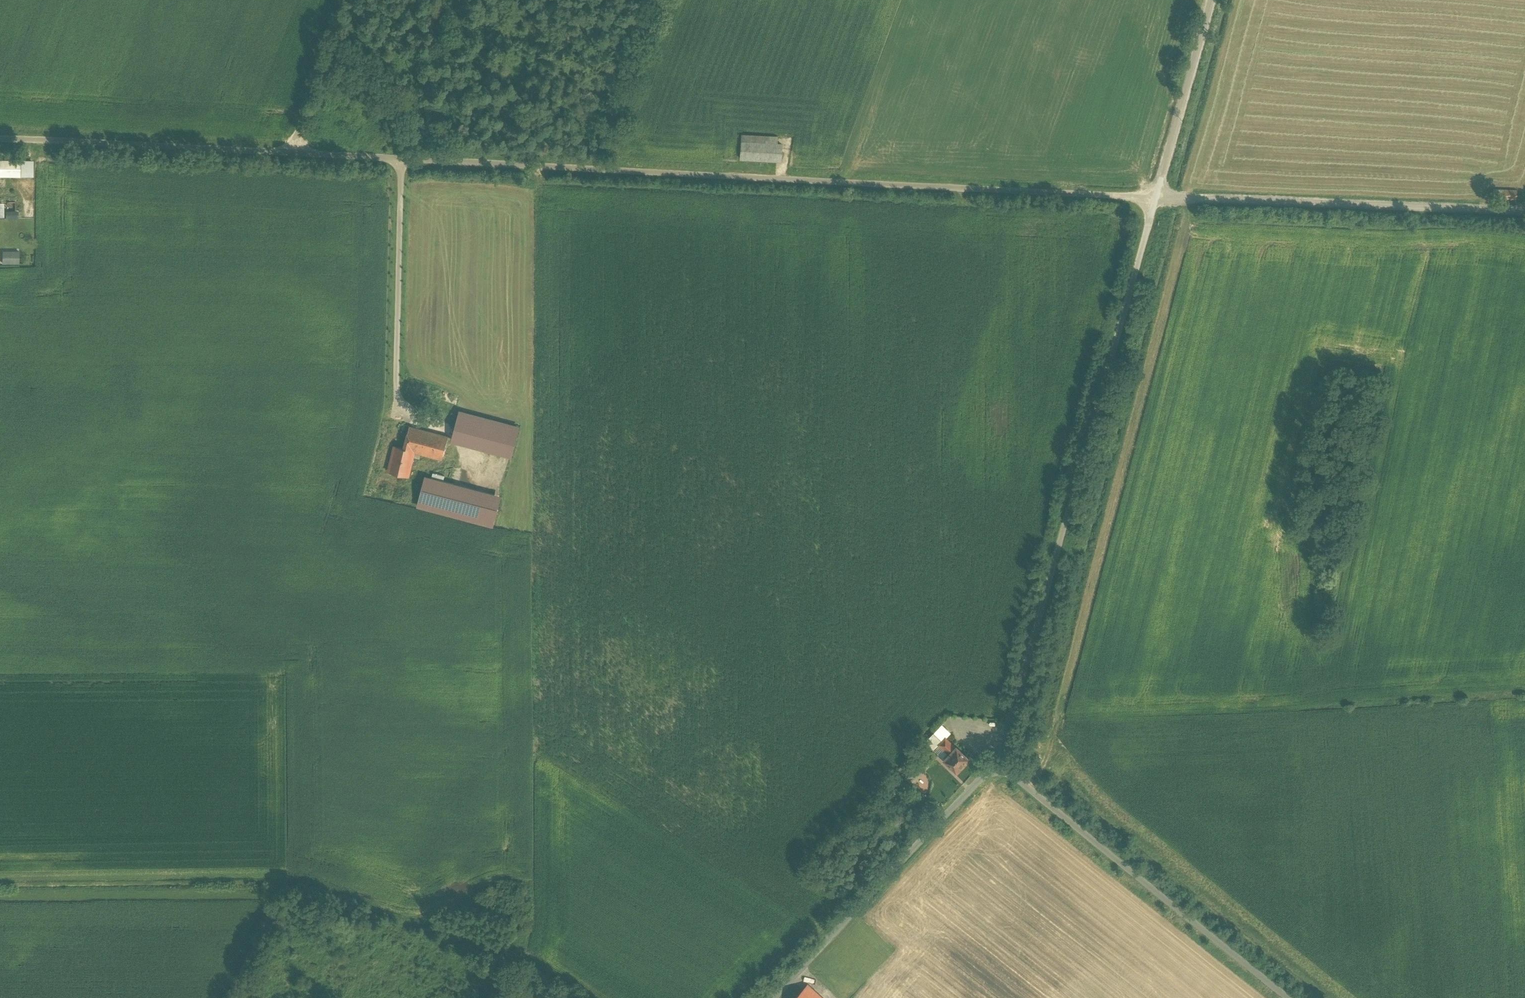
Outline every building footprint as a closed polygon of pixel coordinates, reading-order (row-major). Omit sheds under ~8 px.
[(741,143),(740,159),(782,161),(783,145),(741,143)] [(0,161),(0,175),(20,176),(20,162),(0,161)] [(13,252),(2,252),(3,265),(20,265),(20,258),(15,258),(15,257),(13,257),(13,252)] [(410,426),(406,443),(415,445),(413,451),(421,453),(421,454),(443,459),(449,436),(410,426)] [(495,437),(475,432),(466,466),(486,471),(495,437)] [(420,458),(421,454),(421,453),(413,451),(415,445),(406,443),(404,449),(395,447),(389,471),(409,476),(414,457),(420,458)] [(466,468),(442,462),(437,480),(461,487),(466,468)] [(943,741),(934,733),(926,742),(935,750),(943,741)] [(950,754),(956,747),(946,738),(948,740),(942,746),(950,754)] [(956,747),(950,754),(944,760),(957,772),(970,759),(957,747),(956,747)] [(840,962),(836,966),(843,973),(848,968),(840,962)] [(808,985),(796,997),(822,997),(808,985)]
